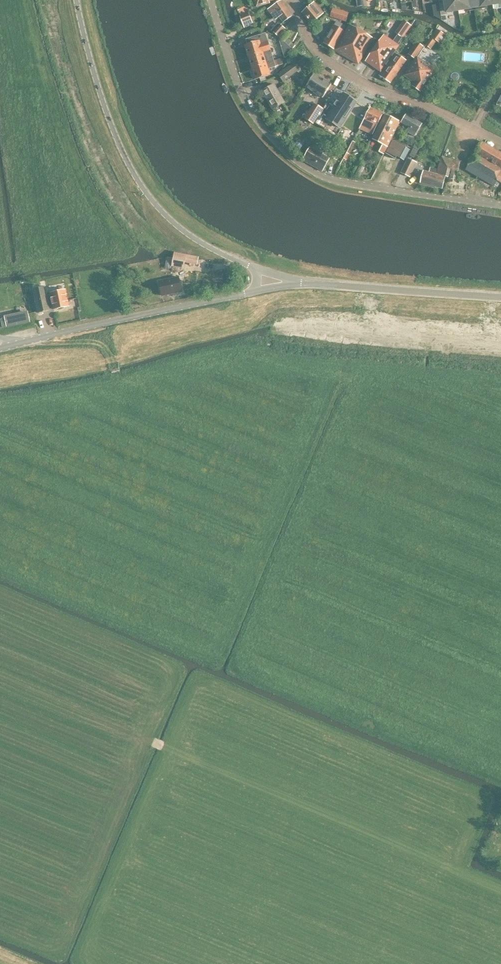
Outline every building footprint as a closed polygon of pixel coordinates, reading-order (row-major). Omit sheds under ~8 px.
[(283,22),(292,16),(281,0),(267,9),(275,20),(279,17),(283,22)] [(456,0),(444,0),(445,2),(439,3),(441,15),(447,14),(447,12),(458,10),(456,0)] [(458,10),(469,8),(469,11),(476,9),(474,0),(456,0),(458,10)] [(492,4),(492,0),(474,0),(476,9),(482,8),(481,6),(492,4)] [(492,4),(493,8),(500,7),(500,0),(492,0),(492,4)] [(311,24),(323,13),(314,2),(301,12),(311,24)] [(333,8),(330,16),(346,21),(348,13),(333,8)] [(248,12),(240,16),(244,26),(252,23),(248,12)] [(398,34),(402,38),(411,25),(404,20),(398,28),(401,30),(398,34)] [(278,36),(285,29),(280,24),(273,32),(278,36)] [(334,50),(358,64),(373,38),(350,24),(345,32),(334,49),(334,50)] [(334,25),(323,42),(334,49),(345,32),(334,25)] [(436,41),(439,43),(448,31),(440,25),(425,45),(430,49),(436,41)] [(284,41),(290,34),(286,30),(279,37),(284,41)] [(399,45),(383,35),(371,53),(366,61),(380,71),(399,45)] [(245,45),(248,57),(263,52),(261,46),(271,43),(269,37),(245,45)] [(292,49),(285,42),(281,46),(282,49),(288,55),(292,49)] [(423,46),(417,42),(408,54),(415,59),(417,56),(423,46)] [(248,57),(252,68),(266,63),(264,57),(280,52),(279,47),(263,52),(248,57)] [(390,83),(406,60),(395,52),(379,75),(390,83)] [(436,70),(417,56),(415,59),(404,75),(414,83),(412,86),(420,92),(436,70)] [(268,69),(280,65),(279,59),(266,63),(252,68),(255,79),(270,75),(268,69)] [(294,63),(278,74),(283,82),(299,70),(294,63)] [(322,97),(331,84),(330,83),(315,74),(314,73),(305,87),(322,97)] [(280,95),(285,92),(281,87),(277,89),(274,84),(262,91),(272,109),(284,102),(280,95)] [(356,102),(343,93),(338,101),(337,101),(334,105),(335,106),(333,109),(325,104),(314,122),(324,129),(331,118),(341,124),(356,102)] [(314,103),(305,118),(312,123),(322,108),(314,103)] [(356,128),(360,119),(361,119),(367,107),(362,104),(355,117),(351,125),(356,128)] [(370,108),(359,129),(368,133),(371,128),(375,129),(383,113),(370,108)] [(401,123),(408,127),(407,130),(409,130),(407,132),(414,136),(416,132),(417,132),(422,124),(406,114),(401,123)] [(385,115),(376,133),(373,139),(382,144),(379,151),(384,154),(400,122),(385,115)] [(393,140),(387,151),(386,152),(396,158),(396,156),(404,160),(409,149),(393,140)] [(465,169),(494,186),(497,181),(500,183),(500,153),(481,142),(465,169)] [(322,171),(329,158),(309,147),(302,160),(322,171)] [(415,157),(418,150),(414,147),(410,155),(415,157)] [(450,169),(458,171),(460,162),(442,157),(437,174),(423,171),(420,182),(442,188),(445,176),(448,177),(450,169)] [(401,172),(409,176),(416,162),(408,158),(401,172)] [(165,266),(171,267),(172,265),(182,267),(183,262),(197,265),(198,257),(180,253),(180,254),(174,253),(173,258),(166,257),(165,266)] [(159,281),(162,295),(182,291),(179,277),(159,281)] [(38,312),(50,310),(45,286),(33,289),(38,312)] [(66,290),(50,293),(54,309),(69,306),(66,290)] [(5,317),(6,326),(30,321),(28,312),(5,317)]
